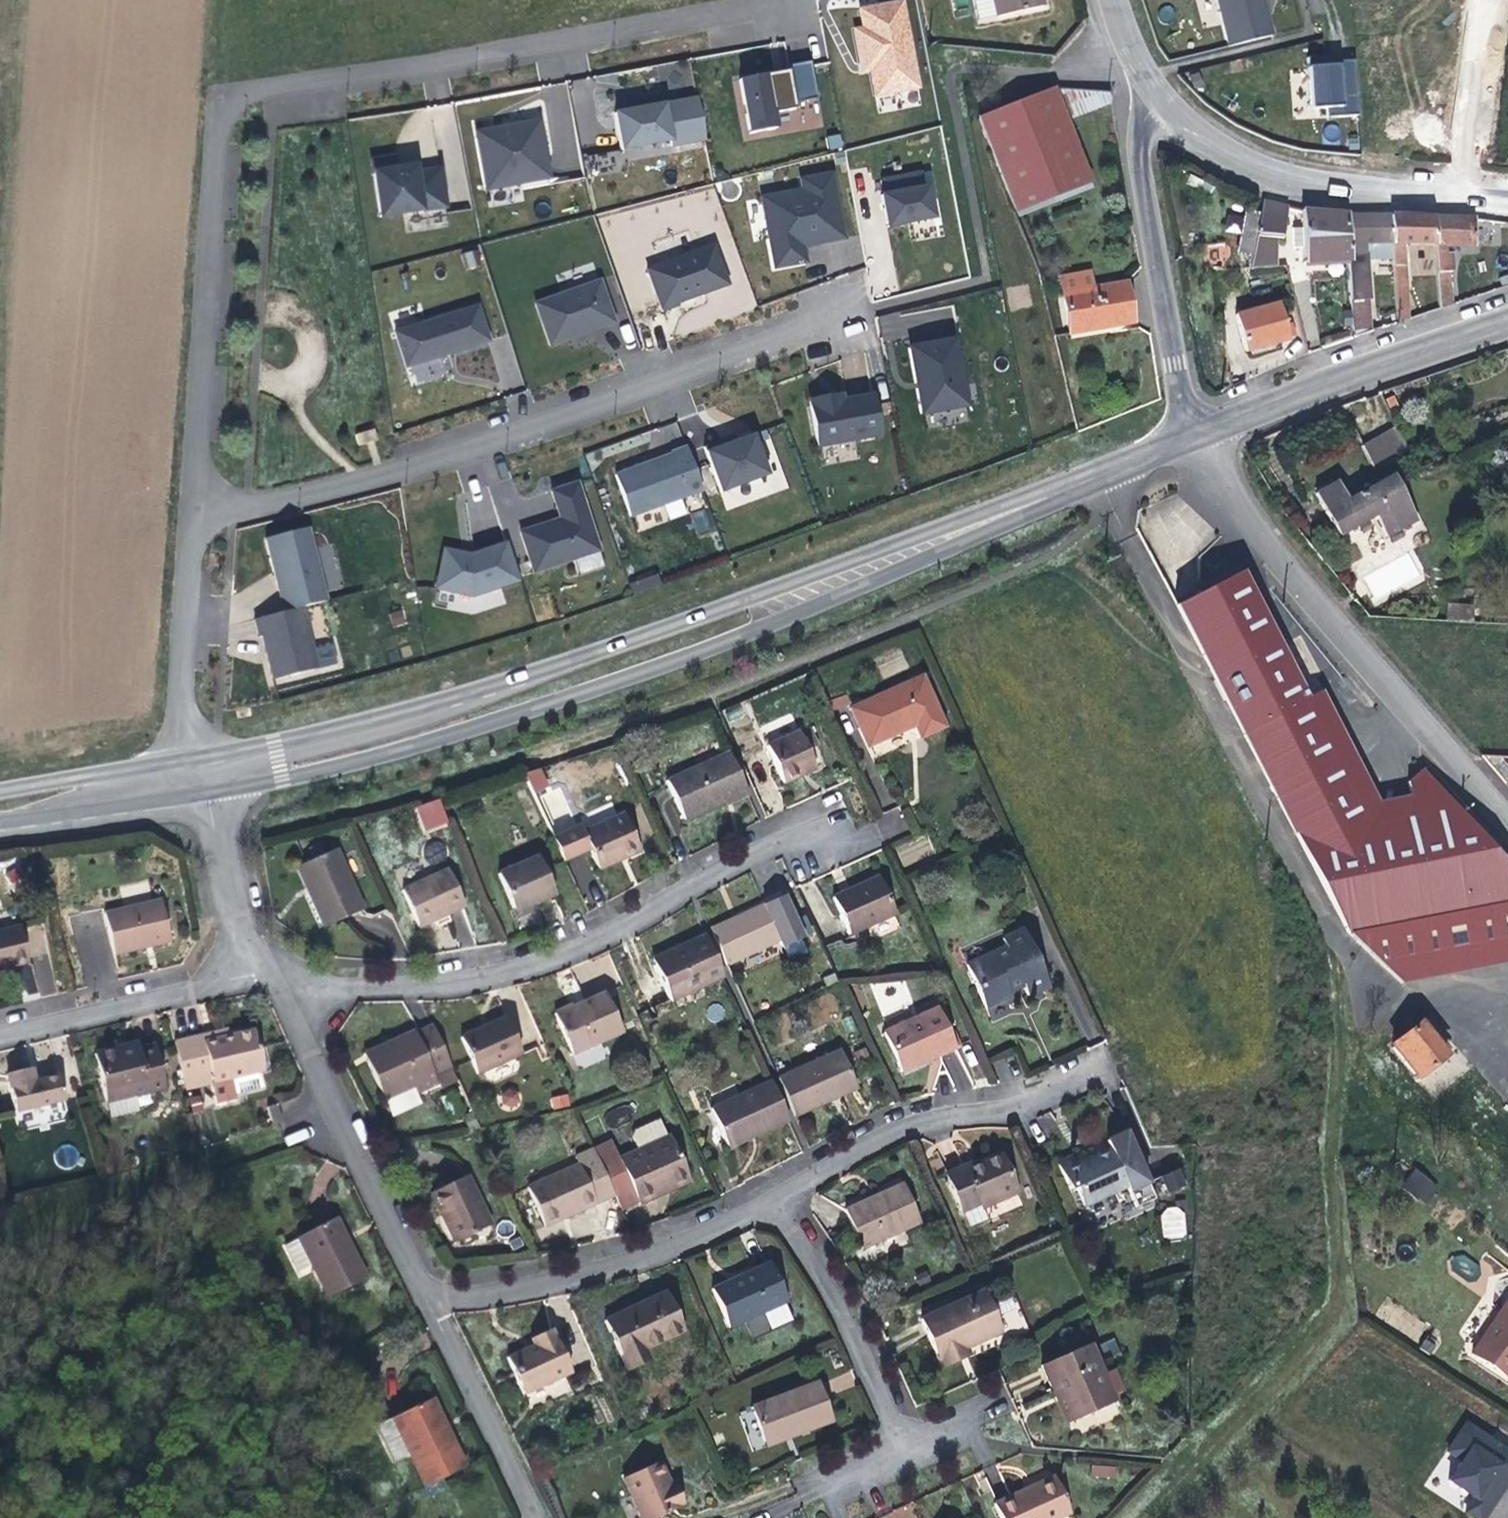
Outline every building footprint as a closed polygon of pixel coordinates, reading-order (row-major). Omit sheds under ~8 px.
[(868,6),(871,26),(864,27),(871,73),(881,71),(885,95),(930,89),(917,0),(907,0),(868,6)] [(998,13),(1045,4),(1044,0),(995,0),(998,13)] [(1230,43),(1274,32),(1269,13),(1266,13),(1263,0),(1219,0),(1230,43)] [(1317,117),(1350,116),(1347,60),(1330,61),(1330,65),(1318,65),(1318,61),(1317,56),(1299,57),(1301,109),(1317,109),(1317,117)] [(789,73),(742,81),(751,135),(777,131),(774,116),(797,111),(796,105),(819,100),(812,63),(789,68),(789,73)] [(1019,207),(1092,177),(1055,85),(983,114),(1019,207)] [(673,148),(706,142),(698,99),(652,108),(652,111),(633,115),(632,111),(617,114),(623,151),(671,142),(673,148)] [(542,121),(506,127),(506,133),(478,137),(488,190),(552,180),(542,121)] [(506,133),(506,127),(477,132),(478,137),(506,133)] [(592,171),(622,169),(621,151),(591,154),(592,171)] [(396,158),(374,161),(381,217),(448,208),(442,169),(418,172),(417,167),(397,170),(396,158)] [(805,192),(793,194),(796,214),(768,219),(776,269),(806,264),(805,248),(845,240),(833,176),(804,181),(805,192)] [(947,182),(896,190),(902,224),(953,218),(947,182)] [(796,214),(793,194),(764,199),(768,219),(796,214)] [(1283,204),(1263,199),(1260,214),(1280,218),(1283,204)] [(1325,210),(1302,206),(1305,258),(1349,256),(1348,238),(1347,211),(1325,210)] [(1394,213),(1347,211),(1348,238),(1368,239),(1395,240),(1394,213)] [(1435,214),(1394,213),(1395,240),(1400,321),(1413,317),(1408,240),(1437,241),(1435,214)] [(1280,218),(1260,214),(1254,243),(1286,246),(1288,228),(1279,225),(1280,218)] [(1476,215),(1435,214),(1437,241),(1439,270),(1450,270),(1453,270),(1452,250),(1446,250),(1446,241),(1477,243),(1476,215)] [(1348,238),(1349,256),(1369,255),(1368,239),(1348,238)] [(724,246),(658,268),(673,308),(740,287),(724,246)] [(1369,255),(1349,256),(1350,273),(1370,272),(1369,255)] [(1471,292),(1472,296),(1478,294),(1477,268),(1466,268),(1466,292),(1471,292)] [(1062,291),(1093,287),(1091,270),(1060,274),(1062,291)] [(1439,270),(1441,307),(1452,303),(1450,270),(1439,270)] [(1350,273),(1352,293),(1372,292),(1370,272),(1350,273)] [(611,281),(549,302),(564,343),(626,323),(611,281)] [(1126,283),(1093,287),(1062,291),(1068,332),(1132,324),(1126,283)] [(1352,293),(1354,335),(1375,329),(1372,292),(1352,293)] [(490,301),(411,324),(422,364),(502,340),(490,301)] [(1279,301),(1237,312),(1246,348),(1289,336),(1279,301)] [(968,407),(968,406),(957,341),(912,349),(924,416),(967,408),(968,407)] [(833,404),(843,403),(842,396),(832,398),(833,404)] [(874,397),(843,403),(833,404),(832,398),(811,402),(820,448),(882,437),(874,397)] [(1373,465),(1405,449),(1393,426),(1361,443),(1373,465)] [(755,428),(706,446),(722,487),(770,470),(755,428)] [(375,429),(356,435),(360,445),(378,439),(375,429)] [(703,492),(687,448),(672,453),(672,455),(617,477),(632,518),(703,492)] [(1417,519),(1404,494),(1395,476),(1394,473),(1358,491),(1346,497),(1338,479),(1315,492),(1336,531),(1373,512),(1386,535),(1392,532),(1417,519)] [(553,493),(561,520),(562,523),(555,526),(554,522),(521,533),(523,540),(534,573),(600,552),(578,484),(553,493)] [(697,534),(713,530),(707,509),(691,514),(697,534)] [(302,608),(327,601),(310,528),(267,539),(285,612),(302,608)] [(536,581),(523,540),(490,553),(455,545),(444,585),(488,596),(536,581)] [(1372,601),(1423,585),(1414,555),(1363,571),(1372,601)] [(1302,699),(1234,571),(1170,604),(1237,733),(1302,699)] [(643,577),(631,581),(635,591),(645,587),(643,577)] [(1436,622),(1449,623),(1465,624),(1465,607),(1437,606),(1436,622)] [(285,612),(255,620),(259,638),(263,637),(273,680),(318,669),(302,608),(285,612)] [(924,677),(854,706),(870,743),(917,724),(921,737),(944,729),(924,677)] [(1411,811),(1407,795),(1374,801),(1315,691),(1302,699),(1366,820),(1411,811)] [(1411,811),(1366,820),(1302,699),(1237,733),(1341,932),(1459,911),(1507,902),(1507,869),(1470,825),(1443,831),(1438,806),(1433,783),(1420,768),(1404,781),(1407,795),(1411,811)] [(785,781),(818,765),(802,728),(769,744),(785,781)] [(750,787),(732,748),(675,776),(693,816),(726,799),(750,787)] [(541,767),(526,773),(534,794),(549,788),(541,767)] [(1470,825),(1433,783),(1438,806),(1443,831),(1470,825)] [(729,806),(753,793),(750,787),(726,799),(729,806)] [(439,799),(415,805),(421,832),(445,829),(439,799)] [(555,834),(565,856),(594,843),(603,863),(642,847),(628,812),(589,829),(585,820),(555,834)] [(925,860),(923,839),(898,841),(900,862),(925,860)] [(324,922),(363,903),(335,846),(302,862),(317,894),(313,896),(324,922)] [(534,897),(554,889),(536,851),(499,870),(513,903),(532,893),(534,897)] [(442,913),(463,902),(448,869),(404,890),(417,920),(440,909),(442,913)] [(850,931),(895,911),(880,874),(834,895),(850,931)] [(717,931),(731,962),(783,939),(787,946),(807,937),(788,895),(747,912),(749,917),(717,931)] [(103,956),(159,942),(150,901),(94,913),(103,956)] [(1459,911),(1341,932),(1395,983),(1507,963),(1507,902),(1459,911)] [(747,912),(715,925),(717,931),(749,917),(747,912)] [(19,962),(10,925),(0,928),(0,966),(19,962)] [(1029,995),(1050,985),(1024,926),(1001,936),(1004,945),(966,963),(987,1008),(1010,998),(1008,991),(1025,984),(1029,995)] [(723,970),(705,932),(680,943),(683,948),(654,963),(669,996),(723,970)] [(572,1050),(623,1027),(606,990),(556,1011),(572,1050)] [(903,1071),(956,1047),(940,1008),(887,1032),(903,1071)] [(477,1070),(519,1051),(504,1015),(461,1032),(477,1070)] [(1438,1056),(1445,1051),(1419,1019),(1411,1024),(1438,1056)] [(453,1066),(433,1020),(417,1028),(415,1025),(386,1039),(387,1041),(390,1049),(370,1059),(394,1114),(425,1102),(420,1090),(440,1080),(438,1074),(453,1066)] [(1413,1075),(1438,1056),(1411,1024),(1383,1047),(1407,1078),(1412,1074),(1413,1075)] [(219,1033),(162,1046),(172,1090),(202,1083),(203,1089),(206,1088),(210,1109),(229,1104),(228,1098),(258,1090),(253,1074),(258,1072),(247,1033),(221,1039),(219,1033)] [(390,1049),(387,1041),(366,1050),(370,1059),(390,1049)] [(132,1045),(109,1050),(112,1059),(134,1053),(132,1045)] [(780,1076),(798,1114),(861,1085),(843,1047),(780,1076)] [(112,1059),(109,1050),(87,1055),(102,1116),(130,1110),(126,1096),(154,1089),(147,1050),(134,1053),(112,1059)] [(17,1075),(16,1068),(0,1072),(0,1079),(17,1075)] [(0,1079),(0,1113),(48,1103),(44,1078),(19,1083),(17,1075),(0,1079)] [(760,1135),(791,1120),(773,1079),(715,1106),(730,1141),(757,1129),(760,1135)] [(202,1083),(172,1090),(174,1096),(203,1089),(202,1083)] [(627,1133),(635,1149),(621,1156),(639,1197),(641,1200),(651,1195),(649,1190),(688,1171),(670,1131),(667,1133),(659,1115),(638,1126),(637,1123),(629,1128),(630,1130),(627,1133)] [(1159,1195),(1129,1129),(1110,1137),(1113,1146),(1084,1159),(1081,1149),(1060,1158),(1073,1187),(1081,1186),(1088,1201),(1130,1183),(1141,1203),(1159,1195)] [(595,1147),(615,1191),(621,1205),(639,1197),(621,1156),(612,1138),(595,1147)] [(595,1147),(594,1146),(579,1153),(581,1159),(528,1183),(546,1223),(615,1191),(595,1147)] [(985,1207),(1020,1190),(1005,1155),(970,1170),(967,1164),(949,1172),(967,1210),(982,1202),(985,1207)] [(649,1190),(651,1195),(691,1177),(688,1171),(649,1190)] [(1420,1200),(1426,1192),(1432,1184),(1417,1172),(1410,1180),(1405,1187),(1420,1200)] [(457,1244),(493,1226),(469,1174),(433,1192),(457,1244)] [(867,1245),(905,1227),(888,1188),(850,1205),(867,1245)] [(1186,1236),(1184,1207),(1160,1208),(1162,1238),(1186,1236)] [(335,1216),(329,1218),(344,1246),(348,1243),(335,1216)] [(344,1246),(329,1218),(282,1241),(297,1272),(310,1265),(327,1296),(365,1276),(348,1243),(344,1246)] [(1470,1280),(1480,1267),(1460,1253),(1450,1266),(1470,1280)] [(728,1321),(784,1297),(767,1260),(711,1286),(728,1321)] [(965,1346),(1005,1327),(986,1282),(926,1309),(949,1361),(967,1353),(965,1346)] [(644,1349),(684,1330),(666,1293),(606,1318),(626,1369),(648,1359),(644,1349)] [(1008,1331),(1025,1325),(1015,1297),(998,1302),(1008,1331)] [(1504,1372),(1507,1368),(1507,1301),(1474,1346),(1504,1372)] [(526,1392),(572,1372),(554,1330),(532,1338),(535,1346),(510,1357),(526,1392)] [(1073,1419),(1114,1401),(1088,1344),(1042,1364),(1055,1395),(1061,1392),(1073,1419)] [(777,1438),(781,1446),(823,1429),(807,1387),(740,1414),(752,1448),(777,1438)] [(435,1395),(428,1398),(446,1434),(452,1430),(435,1395)] [(446,1434),(428,1398),(396,1414),(428,1485),(470,1463),(452,1430),(446,1434)] [(1467,1419),(1444,1452),(1458,1462),(1447,1479),(1475,1498),(1466,1511),(1476,1517),(1488,1517),(1507,1490),(1507,1447),(1467,1419)] [(755,1457),(781,1446),(777,1438),(752,1448),(755,1457)] [(1117,1477),(1117,1465),(1091,1464),(1091,1476),(1117,1477)] [(679,1506),(670,1484),(664,1487),(654,1465),(616,1482),(632,1517),(657,1517),(679,1506)] [(1042,1488),(985,1514),(987,1517),(1055,1517),(1042,1488)]
